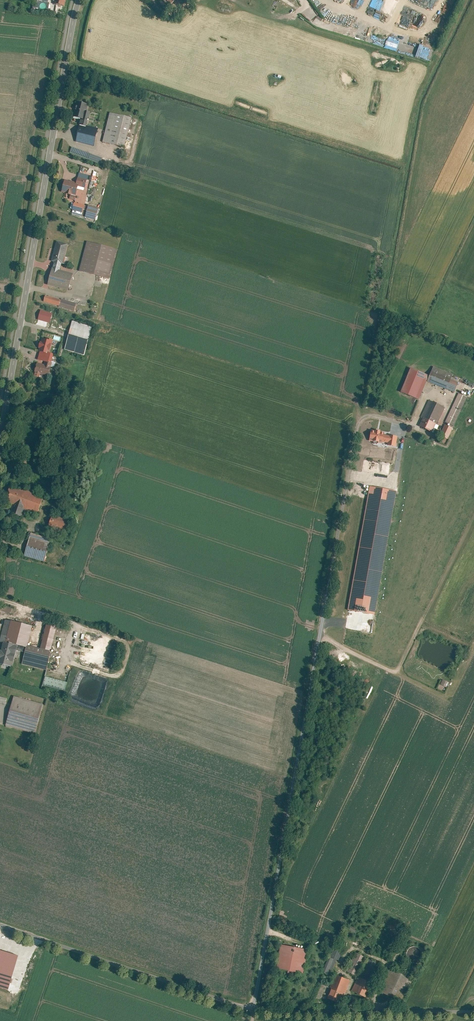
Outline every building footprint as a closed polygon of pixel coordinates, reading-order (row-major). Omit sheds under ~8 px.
[(85,104),(75,102),(71,117),(80,119),(79,124),(84,125),(87,112),(83,111),(85,104)] [(130,118),(108,113),(101,142),(123,147),(130,118)] [(92,145),(96,128),(84,125),(79,124),(74,141),(92,145)] [(73,147),(71,153),(101,163),(103,157),(73,147)] [(75,182),(65,179),(61,191),(65,192),(64,193),(70,195),(71,193),(74,194),(77,185),(83,186),(85,179),(76,177),(75,182)] [(80,203),(70,200),(68,207),(78,210),(80,203)] [(115,249),(84,241),(77,271),(107,279),(115,249)] [(62,264),(67,245),(56,242),(51,262),(62,264)] [(70,273),(50,267),(45,284),(66,290),(70,273)] [(44,302),(76,311),(78,303),(46,295),(44,302)] [(43,311),(40,319),(51,322),(53,314),(43,311)] [(92,327),(72,322),(64,350),(84,355),(92,327)] [(52,342),(43,339),(38,359),(51,363),(53,355),(49,354),(52,342)] [(50,367),(38,363),(34,376),(40,377),(41,374),(47,376),(50,367)] [(433,366),(429,375),(426,381),(454,392),(458,383),(451,380),(453,374),(433,366)] [(429,375),(410,368),(400,392),(419,400),(426,381),(429,375)] [(467,397),(458,393),(445,422),(454,426),(467,397)] [(445,408),(428,400),(420,417),(422,418),(418,426),(432,433),(438,421),(445,408)] [(453,428),(445,424),(439,436),(447,439),(453,428)] [(43,498),(10,487),(5,503),(13,505),(11,512),(22,516),(24,509),(38,513),(43,498)] [(69,536),(72,524),(52,518),(48,530),(69,536)] [(48,540),(30,535),(24,556),(42,561),(48,540)] [(11,608),(0,605),(0,611),(10,614),(11,608)] [(5,620),(0,639),(0,641),(2,641),(16,645),(25,647),(26,645),(30,626),(5,620)] [(46,624),(39,648),(49,651),(56,627),(46,624)] [(10,667),(16,645),(2,641),(0,650),(0,664),(10,667)] [(39,648),(26,645),(25,647),(21,664),(45,670),(50,651),(49,651),(39,648)] [(44,686),(67,690),(69,681),(46,677),(44,686)] [(41,704),(12,696),(4,725),(33,733),(41,704)] [(307,950),(281,945),(276,968),(303,973),(307,950)] [(24,951),(17,949),(15,957),(21,959),(24,951)] [(378,963),(355,952),(345,971),(358,977),(369,982),(378,963)] [(414,980),(390,969),(379,992),(402,1004),(414,980)] [(0,972),(0,988),(12,991),(16,977),(0,972)] [(350,981),(334,975),(329,987),(332,988),(327,999),(338,1004),(341,996),(343,997),(350,981)] [(368,999),(375,985),(369,982),(358,977),(351,991),(368,999)]
